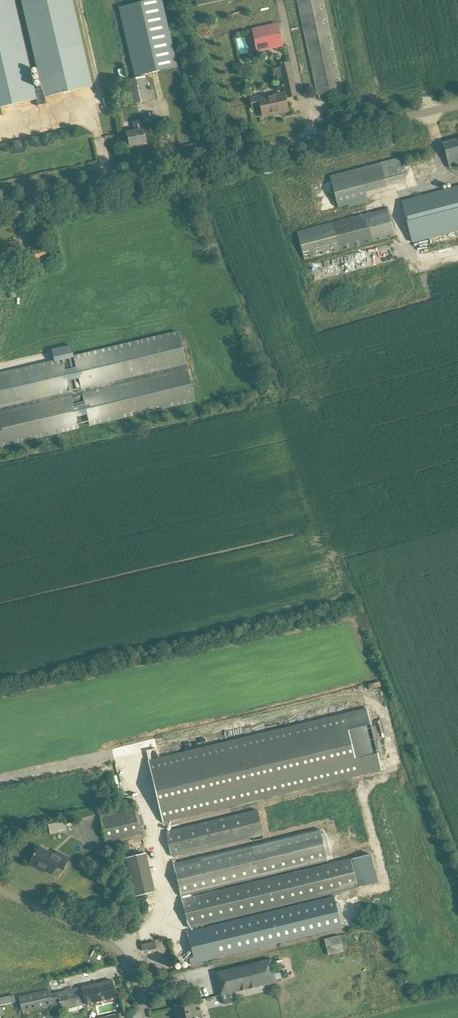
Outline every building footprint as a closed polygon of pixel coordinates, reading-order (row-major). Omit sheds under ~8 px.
[(3,115),(1,107),(36,99),(38,106),(46,104),(45,97),(92,86),(72,0),(22,0),(42,87),(34,89),(14,0),(0,0),(0,116),(3,115)] [(147,74),(189,64),(174,0),(130,0),(147,74)] [(319,96),(342,91),(323,0),(298,0),(319,96)] [(252,29),(258,53),(284,47),(278,23),(252,29)] [(278,77),(283,76),(285,86),(294,84),(289,63),(281,64),(281,67),(276,68),(274,71),(274,75),(278,77)] [(128,80),(133,104),(155,99),(154,90),(148,91),(145,76),(128,80)] [(252,108),(261,106),(263,117),(273,114),(273,113),(287,110),(287,111),(288,111),(285,94),(262,99),(261,96),(250,99),(252,108)] [(127,132),(128,136),(130,146),(146,142),(144,132),(143,129),(141,120),(134,122),(136,131),(127,132)] [(444,143),(446,153),(450,168),(457,166),(457,140),(444,143)] [(330,176),(335,195),(338,207),(368,200),(366,193),(405,182),(399,158),(330,176)] [(455,187),(401,201),(412,243),(457,231),(457,186),(455,187)] [(388,208),(333,223),(297,232),(305,260),(340,250),(395,236),(388,208)] [(31,251),(33,260),(39,259),(39,261),(44,260),(43,258),(48,257),(46,248),(31,251)] [(85,402),(90,426),(195,401),(179,332),(0,374),(0,447),(80,428),(75,405),(85,402)] [(367,708),(238,738),(159,758),(157,748),(147,751),(149,760),(164,822),(382,770),(367,708)] [(100,814),(101,818),(106,842),(141,834),(136,810),(121,814),(120,810),(100,814)] [(167,832),(173,857),(264,835),(258,810),(167,832)] [(70,820),(65,830),(71,833),(76,823),(70,820)] [(52,825),(44,827),(46,834),(54,832),(52,825)] [(379,882),(372,854),(193,897),(191,890),(327,857),(321,834),(175,869),(189,928),(379,882)] [(39,847),(36,854),(31,863),(52,874),(56,866),(63,869),(69,858),(57,851),(55,855),(39,847)] [(146,853),(126,858),(136,897),(155,892),(146,853)] [(335,896),(198,930),(188,932),(195,961),(191,961),(191,964),(201,962),(342,927),(335,896)] [(325,940),(328,954),(344,950),(340,936),(325,940)] [(155,940),(142,943),(143,950),(157,947),(155,940)] [(277,982),(271,959),(215,972),(221,996),(277,982)] [(107,981),(51,994),(50,989),(19,997),(23,1012),(53,1005),(60,1003),(62,1010),(117,997),(114,983),(107,984),(107,981)] [(184,1005),(174,1007),(176,1016),(178,1016),(178,1017),(195,1017),(194,1012),(196,1012),(193,1003),(184,1005)]
